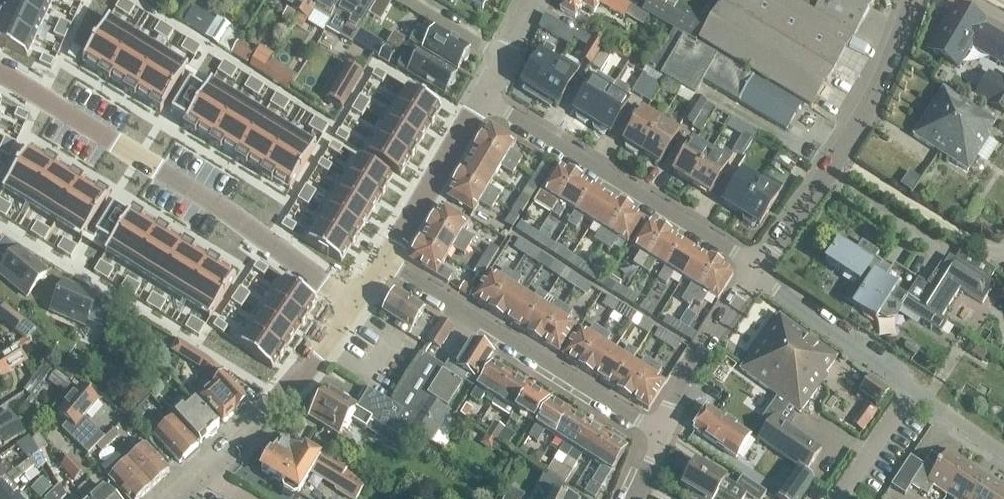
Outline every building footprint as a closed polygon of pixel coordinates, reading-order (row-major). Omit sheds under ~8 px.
[(6,3),(43,21),(51,4),(43,0),(7,0),(6,3)] [(114,9),(124,15),(131,4),(124,0),(120,0),(114,9)] [(289,10),(297,15),(306,0),(295,0),(289,10)] [(331,17),(336,9),(341,0),(342,0),(321,0),(316,8),(331,17)] [(369,13),(376,0),(342,0),(341,0),(334,13),(349,22),(341,36),(351,42),(369,13)] [(484,9),(489,0),(469,0),(484,9)] [(600,4),(624,17),(625,14),(637,21),(642,13),(620,0),(567,0),(561,10),(576,19),(583,6),(595,13),(600,4)] [(707,23),(702,19),(669,0),(649,0),(643,10),(695,41),(707,23)] [(717,9),(722,0),(713,0),(710,5),(717,9)] [(852,38),(787,0),(725,0),(723,4),(834,69),(852,38)] [(875,0),(821,0),(814,12),(854,35),(875,0)] [(0,15),(0,23),(35,39),(43,21),(6,3),(0,15)] [(131,4),(124,15),(133,21),(140,10),(131,4)] [(717,9),(710,5),(702,19),(707,23),(708,24),(717,9)] [(184,22),(204,35),(215,19),(212,17),(194,6),(184,22)] [(721,6),(699,43),(727,59),(811,108),(833,71),(721,6)] [(982,24),(983,22),(956,7),(930,51),(957,67),(969,46),(1003,66),(1003,37),(982,24)] [(57,17),(53,26),(67,32),(71,24),(57,17)] [(218,44),(230,26),(217,17),(205,36),(218,44)] [(154,18),(147,30),(157,36),(164,24),(154,18)] [(27,57),(35,39),(0,23),(0,45),(27,57)] [(164,24),(157,36),(166,42),(173,30),(164,24)] [(105,25),(82,62),(98,72),(97,74),(107,81),(132,41),(105,25)] [(53,26),(49,35),(63,41),(67,32),(53,26)] [(575,33),(565,27),(561,34),(570,40),(575,33)] [(410,43),(458,70),(464,60),(470,58),(469,54),(468,53),(470,49),(435,30),(428,41),(415,33),(410,43)] [(353,42),(365,49),(372,38),(359,31),(353,42)] [(725,62),(727,59),(699,43),(698,46),(675,33),(661,56),(645,66),(661,75),(660,78),(693,97),(702,82),(779,127),(786,131),(788,127),(796,114),(801,106),(796,103),(725,62)] [(181,35),(174,46),(184,52),(191,41),(181,35)] [(588,65),(601,44),(589,38),(577,58),(588,65)] [(132,41),(107,81),(109,82),(110,79),(124,88),(123,90),(133,96),(157,57),(132,41)] [(191,41),(184,52),(193,58),(200,47),(191,41)] [(247,63),(254,51),(239,41),(231,53),(247,63)] [(348,43),(341,61),(364,69),(371,51),(348,43)] [(391,65),(399,53),(385,45),(379,55),(378,57),(391,65)] [(545,45),(540,53),(521,84),(526,87),(523,91),(537,100),(559,65),(550,59),(555,51),(545,45)] [(601,48),(590,66),(599,71),(611,53),(601,48)] [(261,49),(250,65),(263,74),(270,62),(274,57),(261,49)] [(40,51),(35,61),(50,69),(55,59),(40,51)] [(403,57),(397,67),(444,94),(449,86),(452,85),(455,80),(454,77),(456,74),(420,53),(413,63),(403,57)] [(157,57),(133,96),(134,97),(135,95),(150,104),(148,106),(160,113),(184,73),(157,57)] [(553,104),(557,106),(576,75),(575,75),(578,70),(562,59),(559,65),(537,100),(550,108),(553,104)] [(223,61),(216,72),(226,78),(233,67),(223,61)] [(263,74),(273,80),(280,69),(270,62),(263,74)] [(342,108),(363,73),(345,63),(325,98),(342,108)] [(233,67),(226,78),(235,84),(243,73),(233,67)] [(375,69),(370,77),(384,86),(389,77),(375,69)] [(973,95),(991,106),(1003,114),(1003,83),(987,72),(973,95)] [(631,91),(641,97),(652,79),(643,73),(631,91)] [(250,77),(243,89),(253,95),(260,83),(250,77)] [(650,102),(661,85),(652,79),(641,97),(650,102)] [(189,82),(171,112),(186,121),(204,91),(189,82)] [(574,113),(593,124),(611,93),(609,92),(593,82),(574,113)] [(606,135),(607,133),(610,134),(629,103),(624,100),(630,91),(615,82),(609,92),(611,93),(593,124),(594,125),(593,127),(594,130),(602,136),(606,135)] [(260,83),(253,95),(262,101),(269,89),(260,83)] [(186,121),(182,127),(194,134),(195,132),(209,141),(208,143),(209,144),(234,104),(207,87),(204,91),(186,121)] [(405,87),(395,104),(431,127),(436,119),(435,118),(441,108),(405,87)] [(939,154),(969,107),(943,90),(912,136),(939,154)] [(276,93),(268,105),(278,111),(285,99),(276,93)] [(360,95),(355,103),(368,111),(373,103),(360,95)] [(285,99),(278,111),(288,117),(295,105),(285,99)] [(355,103),(350,111),(363,119),(368,111),(355,103)] [(682,121),(692,128),(703,110),(693,103),(682,121)] [(234,104),(209,144),(220,150),(221,148),(235,156),(233,158),(235,159),(259,120),(234,104)] [(395,104),(385,121),(420,142),(430,127),(431,128),(431,127),(395,104)] [(14,107),(9,117),(25,124),(29,114),(14,107)] [(996,146),(986,140),(988,138),(986,136),(994,124),(969,107),(939,154),(966,171),(977,155),(987,161),(996,146)] [(700,132),(703,127),(711,114),(703,110),(692,128),(700,132)] [(639,155),(640,153),(642,154),(660,123),(642,112),(624,143),(627,145),(626,147),(626,150),(635,155),(639,155)] [(309,114),(302,125),(311,131),(318,120),(309,114)] [(259,120),(235,159),(245,166),(246,164),(260,172),(259,174),(261,175),(285,135),(259,120)] [(318,120),(311,131),(321,137),(328,126),(318,120)] [(385,121),(375,137),(411,160),(416,151),(415,151),(420,142),(385,121)] [(678,134),(667,127),(660,123),(642,154),(659,164),(678,134)] [(517,141),(493,127),(490,125),(483,138),(482,137),(478,143),(519,167),(523,160),(510,153),(517,141)] [(340,128),(334,137),(348,145),(353,137),(340,128)] [(742,156),(753,138),(744,132),(733,150),(742,156)] [(0,140),(0,145),(12,150),(16,142),(2,135),(0,140)] [(285,135),(261,175),(271,181),(272,179),(289,190),(312,152),(285,135)] [(375,137),(364,155),(400,176),(410,160),(411,160),(375,137)] [(331,143),(326,152),(339,160),(344,151),(331,143)] [(519,167),(478,143),(475,149),(476,150),(469,162),(495,177),(501,168),(514,176),(519,167)] [(674,173),(692,184),(711,154),(692,143),(674,173)] [(8,159),(12,150),(0,145),(0,155),(8,159)] [(28,148),(5,186),(32,202),(57,162),(47,156),(45,159),(28,148)] [(772,161),(790,172),(796,163),(778,152),(772,161)] [(711,154),(692,184),(710,195),(728,165),(711,154)] [(355,158),(345,176),(381,198),(386,190),(385,189),(391,180),(355,158)] [(320,161),(315,169),(329,178),(334,169),(320,161)] [(57,162),(32,202),(58,218),(82,178),(72,172),(71,174),(57,166),(58,163),(57,162)] [(469,162),(463,173),(461,172),(457,179),(498,203),(502,195),(489,187),(495,177),(469,162)] [(542,210),(550,215),(574,176),(569,173),(569,174),(557,166),(541,192),(550,197),(542,210)] [(532,176),(541,181),(545,175),(536,169),(532,176)] [(909,172),(900,185),(910,191),(919,178),(909,172)] [(742,215),(761,184),(742,173),(724,203),(742,215)] [(345,176),(335,192),(370,214),(380,198),(381,199),(381,198),(345,176)] [(541,181),(532,176),(528,183),(537,188),(541,181)] [(565,207),(575,213),(591,187),(581,181),(581,180),(574,176),(550,215),(557,220),(565,207)] [(742,215),(746,217),(744,219),(745,222),(753,227),(756,226),(757,224),(760,225),(783,188),(765,177),(761,184),(742,215)] [(82,178),(58,218),(85,234),(109,195),(98,188),(96,190),(82,181),(84,179),(82,178)] [(493,211),(498,203),(457,179),(453,185),(455,186),(448,197),(474,213),(479,203),(493,211)] [(305,185),(300,194),(314,202),(319,193),(305,185)] [(591,187),(575,213),(567,226),(575,231),(583,218),(592,223),(608,198),(591,187)] [(335,192),(325,209),(360,230),(370,214),(335,192)] [(300,194),(295,202),(309,210),(314,202),(300,194)] [(601,247),(626,207),(620,204),(619,205),(608,198),(592,223),(602,230),(594,243),(601,247)] [(8,203),(1,215),(11,221),(18,209),(8,203)] [(512,211),(520,215),(524,208),(516,203),(512,211)] [(430,223),(471,248),(475,240),(462,232),(469,221),(443,205),(435,218),(434,217),(430,223)] [(113,206),(95,235),(110,245),(128,215),(113,206)] [(626,207),(601,247),(609,252),(617,239),(627,245),(643,220),(632,213),(632,212),(626,207)] [(110,245),(108,249),(135,265),(159,225),(158,225),(156,227),(142,218),(144,216),(132,209),(128,215),(110,245)] [(325,209),(315,225),(352,247),(357,239),(355,238),(360,230),(325,209)] [(520,215),(512,211),(505,221),(513,225),(520,215)] [(31,218),(24,229),(34,235),(41,224),(31,218)] [(285,218),(280,227),(294,236),(300,227),(285,218)] [(633,266),(640,271),(664,231),(658,227),(658,228),(647,222),(631,248),(641,254),(633,266)] [(466,256),(471,248),(430,223),(426,229),(428,230),(421,242),(446,258),(453,248),(466,256)] [(41,224),(34,235),(44,241),(51,230),(41,224)] [(159,225),(135,265),(160,281),(184,241),(183,240),(182,243),(168,234),(169,232),(159,225)] [(315,225),(304,243),(318,251),(317,252),(326,257),(327,256),(340,264),(350,247),(351,248),(352,247),(315,225)] [(533,243),(538,234),(527,227),(522,236),(533,243)] [(656,263),(665,269),(681,243),(670,237),(671,235),(664,231),(640,271),(648,276),(656,263)] [(58,234),(51,246),(61,252),(68,240),(58,234)] [(538,234),(533,243),(550,253),(555,245),(538,234)] [(48,272),(19,248),(19,249),(6,239),(0,246),(0,252),(9,260),(0,271),(0,273),(28,296),(48,272)] [(68,240),(61,252),(71,258),(77,246),(68,240)] [(184,241),(160,281),(186,297),(210,257),(209,256),(207,258),(193,250),(195,248),(184,241)] [(441,267),(446,258),(421,242),(420,241),(411,255),(413,255),(410,260),(449,284),(454,276),(441,267)] [(519,241),(513,249),(523,256),(529,247),(519,241)] [(854,307),(881,263),(875,259),(878,253),(862,242),(854,254),(837,243),(825,262),(856,282),(851,290),(844,300),(854,307)] [(681,243),(665,269),(657,281),(665,286),(673,274),(682,279),(698,254),(681,243)] [(483,256),(491,261),(498,250),(490,245),(483,256)] [(555,245),(550,253),(566,264),(571,256),(572,255),(555,245)] [(536,264),(542,256),(529,247),(523,256),(536,264)] [(960,250),(954,261),(949,258),(944,266),(945,271),(941,276),(935,272),(927,285),(918,279),(906,297),(941,319),(960,289),(972,297),(976,292),(986,299),(994,286),(988,282),(995,272),(960,250)] [(698,254),(682,279),(691,285),(681,301),(690,306),(692,302),(716,263),(709,259),(709,261),(698,254)] [(491,261),(483,256),(474,270),(482,275),(491,261)] [(571,256),(566,264),(584,275),(588,267),(571,256)] [(210,257),(186,297),(213,313),(236,276),(219,265),(220,263),(210,257)] [(100,260),(94,272),(103,278),(110,266),(100,260)] [(258,261),(251,271),(265,280),(272,271),(258,261)] [(558,277),(563,269),(554,263),(549,272),(558,277)] [(716,263),(692,302),(700,307),(707,295),(716,301),(732,275),(721,268),(722,267),(716,263)] [(881,263),(854,307),(875,321),(889,299),(941,333),(948,323),(941,319),(906,297),(882,281),(890,269),(881,263)] [(110,266),(103,278),(113,284),(120,272),(110,266)] [(588,267),(584,275),(604,288),(609,280),(588,267)] [(489,272),(472,299),(489,310),(512,274),(504,269),(498,278),(489,272)] [(575,288),(580,280),(563,269),(558,277),(575,288)] [(512,274),(489,310),(489,311),(502,319),(503,318),(507,321),(524,294),(515,289),(521,280),(512,274)] [(127,277),(120,288),(130,294),(137,283),(127,277)] [(283,279),(271,296),(307,320),(307,319),(306,318),(317,302),(304,294),(305,293),(296,287),(296,288),(283,279)] [(580,280),(575,288),(588,296),(593,288),(580,280)] [(103,326),(112,304),(98,298),(98,296),(64,282),(52,310),(86,325),(88,320),(103,326)] [(137,283),(130,294),(140,300),(147,289),(137,283)] [(460,291),(469,297),(473,290),(464,284),(460,291)] [(611,292),(622,299),(627,291),(616,284),(611,292)] [(241,286),(235,294),(248,303),(253,295),(241,286)] [(413,329),(426,309),(397,291),(385,311),(413,329)] [(507,321),(524,331),(541,305),(541,306),(547,296),(538,291),(532,300),(524,294),(507,321)] [(639,299),(627,291),(622,299),(634,307),(639,299)] [(153,293),(146,304),(156,310),(163,299),(153,293)] [(235,294),(230,302),(242,311),(248,303),(235,294)] [(271,296),(260,312),(295,335),(300,327),(301,328),(307,320),(271,296)] [(613,313),(618,304),(608,298),(603,306),(613,313)] [(163,299),(156,310),(165,316),(172,305),(163,299)] [(541,305),(524,331),(528,333),(527,335),(540,343),(541,342),(563,307),(555,301),(550,311),(541,306),(541,305)] [(644,302),(639,310),(651,317),(656,309),(644,302)] [(618,304),(613,313),(626,321),(631,312),(618,304)] [(36,328),(5,305),(0,311),(0,319),(27,338),(36,328)] [(851,310),(844,305),(841,310),(848,314),(851,310)] [(541,342),(558,352),(574,326),(566,321),(572,312),(563,307),(541,342)] [(260,312),(250,327),(285,352),(285,351),(284,350),(295,335),(260,312)] [(186,313),(179,324),(189,330),(196,319),(186,313)] [(663,324),(674,332),(680,323),(668,316),(663,324)] [(800,413),(823,381),(827,376),(825,374),(836,357),(796,328),(779,316),(764,338),(741,370),(800,413)] [(218,318),(213,327),(226,336),(231,328),(218,318)] [(196,319),(189,330),(198,336),(205,325),(196,319)] [(412,328),(398,319),(394,325),(408,334),(412,328)] [(440,320),(428,339),(427,340),(440,348),(452,328),(440,320)] [(649,337),(655,328),(644,320),(638,329),(649,337)] [(674,332),(685,339),(691,330),(680,323),(674,332)] [(562,356),(579,366),(601,331),(593,326),(588,335),(579,329),(562,356)] [(250,327),(238,344),(272,368),(278,359),(279,359),(285,352),(250,327)] [(663,345),(669,336),(658,330),(653,338),(663,345)] [(596,377),(613,351),(605,345),(610,337),(601,331),(579,366),(578,367),(592,376),(593,375),(596,377)] [(669,336),(663,345),(677,353),(682,345),(669,336)] [(171,338),(166,346),(172,350),(177,342),(171,338)] [(420,358),(392,404),(404,411),(398,421),(428,440),(434,430),(463,385),(458,382),(460,380),(472,387),(477,380),(494,353),(472,339),(460,359),(454,355),(449,361),(445,368),(443,371),(420,358)] [(224,423),(248,400),(225,376),(202,357),(177,342),(172,350),(172,351),(204,371),(217,383),(201,398),(224,423)] [(22,354),(18,347),(16,348),(14,345),(1,353),(2,356),(0,357),(0,376),(1,377),(16,368),(27,363),(22,354)] [(630,361),(631,362),(637,353),(628,347),(622,356),(613,351),(596,377),(613,387),(630,361)] [(986,354),(979,350),(975,357),(982,361),(986,354)] [(631,362),(630,361),(613,387),(617,389),(616,391),(629,399),(630,398),(652,363),(645,358),(639,367),(631,362)] [(57,374),(69,382),(78,369),(66,361),(57,374)] [(479,404),(486,393),(495,399),(496,400),(512,374),(493,363),(477,388),(470,399),(479,404)] [(652,363),(630,398),(648,409),(664,383),(656,378),(662,369),(652,363)] [(62,393),(69,382),(57,374),(53,371),(46,382),(62,393)] [(531,386),(512,374),(496,400),(495,399),(491,404),(511,417),(514,411),(515,411),(531,386)] [(859,391),(878,405),(888,390),(869,376),(859,391)] [(31,397),(40,385),(33,379),(23,392),(31,397)] [(58,415),(69,424),(64,431),(88,455),(104,438),(85,418),(99,401),(81,386),(58,415)] [(531,386),(515,411),(534,423),(549,398),(531,386)] [(326,390),(311,415),(327,425),(325,428),(338,436),(340,433),(342,434),(350,419),(366,429),(371,420),(408,444),(413,435),(394,423),(401,411),(391,405),(369,390),(356,409),(355,409),(356,408),(326,390)] [(528,457),(545,430),(555,436),(571,411),(552,399),(520,452),(528,457)] [(175,415),(201,444),(211,435),(212,436),(217,432),(215,430),(218,428),(195,402),(185,410),(183,408),(175,415)] [(466,404),(460,413),(466,417),(472,408),(466,404)] [(138,408),(129,417),(135,424),(144,415),(138,408)] [(735,456),(740,449),(749,436),(707,408),(693,428),(735,456)] [(555,436),(565,443),(559,452),(567,457),(573,447),(589,422),(571,411),(555,436)] [(773,416),(756,440),(796,468),(802,472),(819,448),(773,416)] [(179,463),(198,446),(173,419),(155,436),(179,463)] [(2,442),(5,445),(25,433),(17,420),(0,431),(0,443),(2,442)] [(589,422),(573,447),(567,457),(562,464),(553,478),(563,485),(583,454),(591,459),(607,434),(589,422)] [(497,441),(505,428),(495,423),(488,435),(497,441)] [(497,441),(504,445),(507,447),(515,435),(505,428),(497,441)] [(107,438),(113,445),(121,437),(115,431),(107,438)] [(37,433),(31,440),(39,451),(47,447),(37,433)] [(317,434),(311,444),(321,450),(327,440),(317,434)] [(594,498),(605,480),(627,446),(607,434),(591,459),(602,466),(597,475),(591,483),(585,493),(594,498)] [(487,435),(481,445),(491,450),(494,445),(502,449),(504,445),(497,441),(488,435),(487,435)] [(28,460),(38,452),(39,451),(31,440),(29,436),(16,445),(28,460)] [(113,445),(107,438),(98,447),(104,453),(113,445)] [(123,455),(153,488),(170,472),(141,439),(123,455)] [(262,471),(282,483),(285,491),(293,496),(299,493),(313,471),(338,487),(336,490),(350,498),(356,498),(367,482),(359,477),(336,463),(337,462),(322,454),(321,453),(318,457),(295,443),(292,447),(283,441),(274,455),(273,454),(262,471)] [(528,458),(538,464),(544,454),(538,451),(532,452),(528,458)] [(944,493),(947,495),(967,464),(947,451),(936,468),(926,461),(923,464),(911,456),(905,465),(905,464),(885,494),(893,498),(902,498),(911,485),(927,496),(933,486),(944,493)] [(19,493),(12,485),(34,467),(37,471),(46,463),(38,452),(28,460),(14,472),(0,485),(0,498),(13,498),(19,493)] [(123,455),(105,472),(130,498),(141,498),(153,488),(123,455)] [(70,457),(61,466),(75,480),(84,471),(70,457)] [(555,459),(546,473),(553,478),(562,464),(555,459)] [(14,472),(6,462),(0,468),(0,485),(14,472)] [(716,491),(729,498),(736,498),(738,496),(742,498),(744,495),(750,498),(761,498),(764,493),(740,478),(734,487),(696,463),(683,486),(693,492),(689,498),(712,498),(716,491)] [(985,476),(967,464),(947,495),(953,498),(970,498),(985,476)] [(815,481),(816,480),(802,472),(796,468),(776,497),(779,498),(803,498),(811,487),(815,481)] [(578,495),(545,474),(542,482),(541,486),(541,490),(543,493),(546,495),(544,498),(576,498),(578,495)] [(970,498),(997,498),(1003,489),(985,476),(970,498)] [(33,489),(42,498),(53,488),(43,478),(33,489)] [(105,488),(96,496),(84,484),(78,489),(87,498),(116,498),(105,488)] [(508,498),(522,498),(524,494),(509,487),(504,497),(508,498)] [(78,489),(70,497),(72,498),(87,498),(78,489)]
